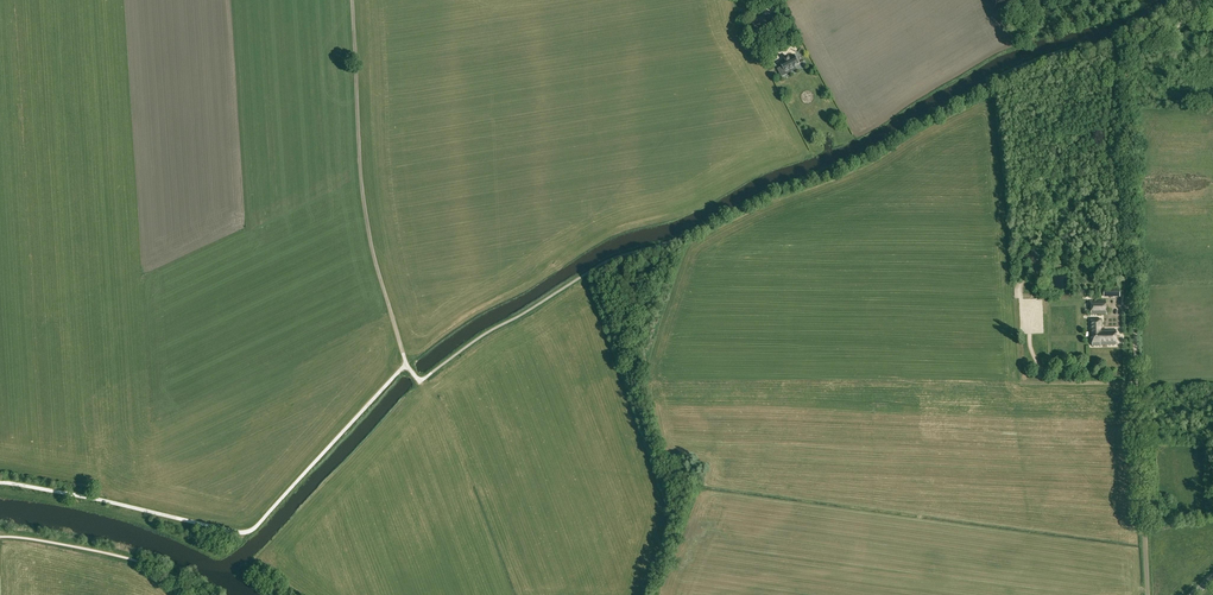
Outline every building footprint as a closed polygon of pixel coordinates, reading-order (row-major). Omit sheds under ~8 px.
[(769,27),(765,16),(758,19),(762,30),(769,27)] [(785,71),(799,63),(794,54),(789,57),(789,56),(784,58),(785,59),(780,62),(785,71)] [(1107,314),(1106,300),(1090,300),(1091,314),(1107,314)] [(1116,329),(1102,330),(1101,319),(1091,319),(1092,346),(1100,346),(1100,345),(1116,344),(1116,329)]
